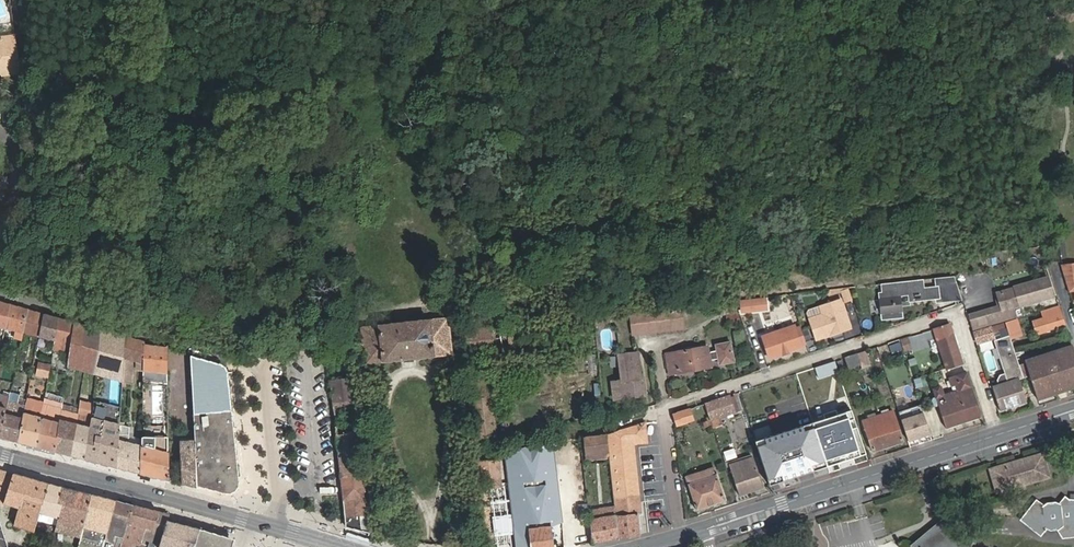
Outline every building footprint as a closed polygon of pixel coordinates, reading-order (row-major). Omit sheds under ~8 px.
[(1022,16),(1004,19),(1005,27),(1023,25),(1022,16)] [(15,34),(0,37),(0,72),(3,75),(21,73),(15,34)] [(1062,265),(1068,287),(1073,287),(1073,264),(1062,265)] [(1006,290),(1012,307),(1020,306),(1020,307),(1052,297),(1046,277),(1014,287),(1014,288),(1006,290)] [(878,294),(881,319),(900,317),(898,297),(907,296),(908,302),(936,300),(937,304),(963,302),(956,278),(935,280),(936,289),(917,291),(916,281),(886,285),(887,293),(878,294)] [(838,291),(840,299),(848,296),(845,288),(838,291)] [(743,309),(758,307),(756,299),(742,300),(743,309)] [(759,300),(761,317),(771,316),(768,299),(759,300)] [(820,318),(810,322),(816,340),(841,332),(840,330),(849,327),(840,300),(819,307),(822,314),(820,318)] [(0,302),(0,326),(5,328),(10,305),(0,302)] [(28,310),(10,305),(5,328),(17,330),(15,337),(22,339),(24,331),(28,310)] [(684,327),(682,307),(673,308),(645,311),(647,331),(675,328),(684,327)] [(1044,318),(1032,322),(1036,335),(1048,331),(1048,330),(1063,326),(1057,308),(1042,312),(1044,318)] [(45,314),(28,310),(24,331),(41,335),(45,314)] [(645,311),(633,312),(635,333),(647,331),(645,311)] [(59,318),(45,314),(41,335),(56,338),(59,318)] [(449,317),(364,327),(368,363),(453,353),(449,317)] [(75,323),(59,318),(56,338),(54,347),(71,350),(75,323)] [(1011,339),(1023,336),(1018,319),(1006,323),(1011,339)] [(87,326),(75,323),(71,350),(71,354),(70,359),(80,362),(87,326)] [(993,388),(1000,410),(1026,402),(1019,379),(1024,377),(1020,365),(1011,339),(1006,323),(974,332),(977,343),(993,339),(992,334),(999,332),(1001,339),(994,341),(1004,373),(999,375),(996,380),(998,386),(993,388)] [(518,324),(463,330),(467,352),(520,346),(518,324)] [(949,325),(924,333),(928,344),(940,340),(942,347),(940,347),(947,367),(962,363),(949,325)] [(101,330),(87,326),(80,362),(96,366),(101,330)] [(794,327),(762,336),(769,358),(801,349),(794,327)] [(125,337),(101,330),(96,366),(123,373),(125,337)] [(145,345),(145,342),(125,337),(123,373),(123,380),(132,381),(134,357),(138,357),(138,367),(144,368),(145,345)] [(353,377),(350,343),(317,348),(320,369),(329,368),(341,478),(363,476),(353,377)] [(168,383),(168,348),(145,345),(144,368),(144,381),(168,383)] [(708,347),(665,354),(668,374),(712,367),(711,362),(718,361),(719,366),(733,363),(731,345),(716,347),(717,352),(709,354),(708,347)] [(1030,375),(1037,398),(1073,387),(1073,353),(1072,346),(1025,362),(1026,363),(1020,365),(1024,377),(1030,375)] [(610,379),(611,396),(643,394),(641,376),(639,377),(637,351),(618,353),(620,378),(610,379)] [(865,351),(844,358),(848,368),(860,364),(861,368),(869,365),(865,351)] [(223,364),(220,362),(190,354),(194,442),(233,437),(227,371),(226,367),(223,364)] [(50,375),(52,364),(39,362),(37,373),(50,375)] [(500,484),(486,362),(467,364),(480,487),(486,486),(500,484)] [(966,374),(950,379),(953,388),(955,393),(942,397),(939,388),(933,390),(936,399),(933,399),(932,402),(933,406),(936,407),(938,406),(946,429),(981,417),(966,374)] [(768,388),(745,397),(758,436),(765,434),(758,413),(774,407),(768,388)] [(844,390),(805,403),(820,449),(860,437),(844,390)] [(18,393),(10,391),(9,397),(0,437),(10,439),(19,442),(26,407),(16,405),(18,393)] [(0,437),(9,397),(3,395),(2,401),(0,400),(0,437)] [(594,396),(597,421),(605,420),(602,395),(594,396)] [(704,404),(709,420),(737,410),(732,396),(729,397),(729,395),(704,404)] [(89,419),(84,458),(117,467),(120,426),(121,404),(92,396),(89,419)] [(898,411),(908,440),(929,433),(920,404),(898,411)] [(37,410),(26,407),(19,442),(25,443),(38,446),(44,412),(37,410)] [(673,414),(677,424),(692,419),(689,409),(673,414)] [(892,411),(863,421),(873,452),(902,442),(892,411)] [(62,416),(44,412),(38,446),(57,451),(62,416)] [(62,416),(57,451),(73,456),(78,416),(63,412),(62,416)] [(78,416),(73,456),(84,458),(89,419),(78,416)] [(640,496),(634,442),(649,440),(647,422),(606,434),(610,463),(613,498),(640,496)] [(120,426),(117,467),(141,473),(142,441),(129,438),(130,428),(120,426)] [(606,434),(586,438),(588,460),(599,459),(599,464),(610,463),(606,434)] [(141,473),(169,481),(169,452),(169,446),(169,445),(169,444),(169,436),(142,436),(142,441),(141,473)] [(195,450),(197,486),(227,494),(230,494),(233,493),(236,492),(237,490),(238,488),(238,485),(233,437),(194,442),(195,450)] [(779,458),(775,448),(766,451),(770,461),(773,460),(780,482),(819,469),(808,437),(799,440),(799,441),(782,446),(786,456),(779,458)] [(503,447),(514,546),(554,546),(551,527),(562,522),(554,442),(503,447)] [(195,450),(169,445),(169,446),(169,452),(181,454),(183,484),(197,488),(197,486),(195,450)] [(996,486),(997,491),(1048,475),(1041,454),(990,470),(996,486)] [(752,457),(729,465),(740,495),(763,487),(752,457)] [(713,467),(686,476),(689,483),(688,483),(697,509),(725,500),(716,473),(715,474),(713,467)] [(0,470),(0,489),(8,491),(5,503),(20,507),(15,525),(34,531),(37,519),(48,482),(14,473),(14,474),(0,470)] [(363,476),(341,478),(346,526),(369,532),(363,476)] [(37,519),(56,524),(61,505),(57,503),(62,486),(48,482),(37,519)] [(56,524),(55,527),(81,534),(93,494),(62,486),(57,503),(61,505),(56,524)] [(77,546),(101,546),(114,500),(93,494),(81,534),(77,546)] [(641,511),(640,496),(613,498),(614,500),(618,537),(639,533),(637,512),(641,511)] [(1069,499),(1060,499),(1058,503),(1055,499),(1038,500),(1034,503),(1032,500),(1026,500),(1021,510),(1021,518),(1034,528),(1040,528),(1042,525),(1047,528),(1057,528),(1060,535),(1073,535),(1073,499),(1069,499)] [(120,545),(131,504),(114,500),(101,546),(119,546),(120,545)] [(614,500),(610,500),(611,508),(594,510),(593,504),(587,504),(592,543),(618,537),(614,500)] [(136,544),(140,545),(142,538),(150,541),(159,511),(131,504),(120,545),(125,546),(135,546),(136,544)] [(941,524),(928,508),(917,517),(929,533),(913,545),(915,546),(971,546),(949,518),(941,524)] [(159,511),(150,541),(160,544),(168,520),(169,514),(159,511)] [(168,520),(160,544),(159,546),(191,546),(196,527),(168,520)] [(234,537),(196,527),(191,546),(231,546),(234,537)]
